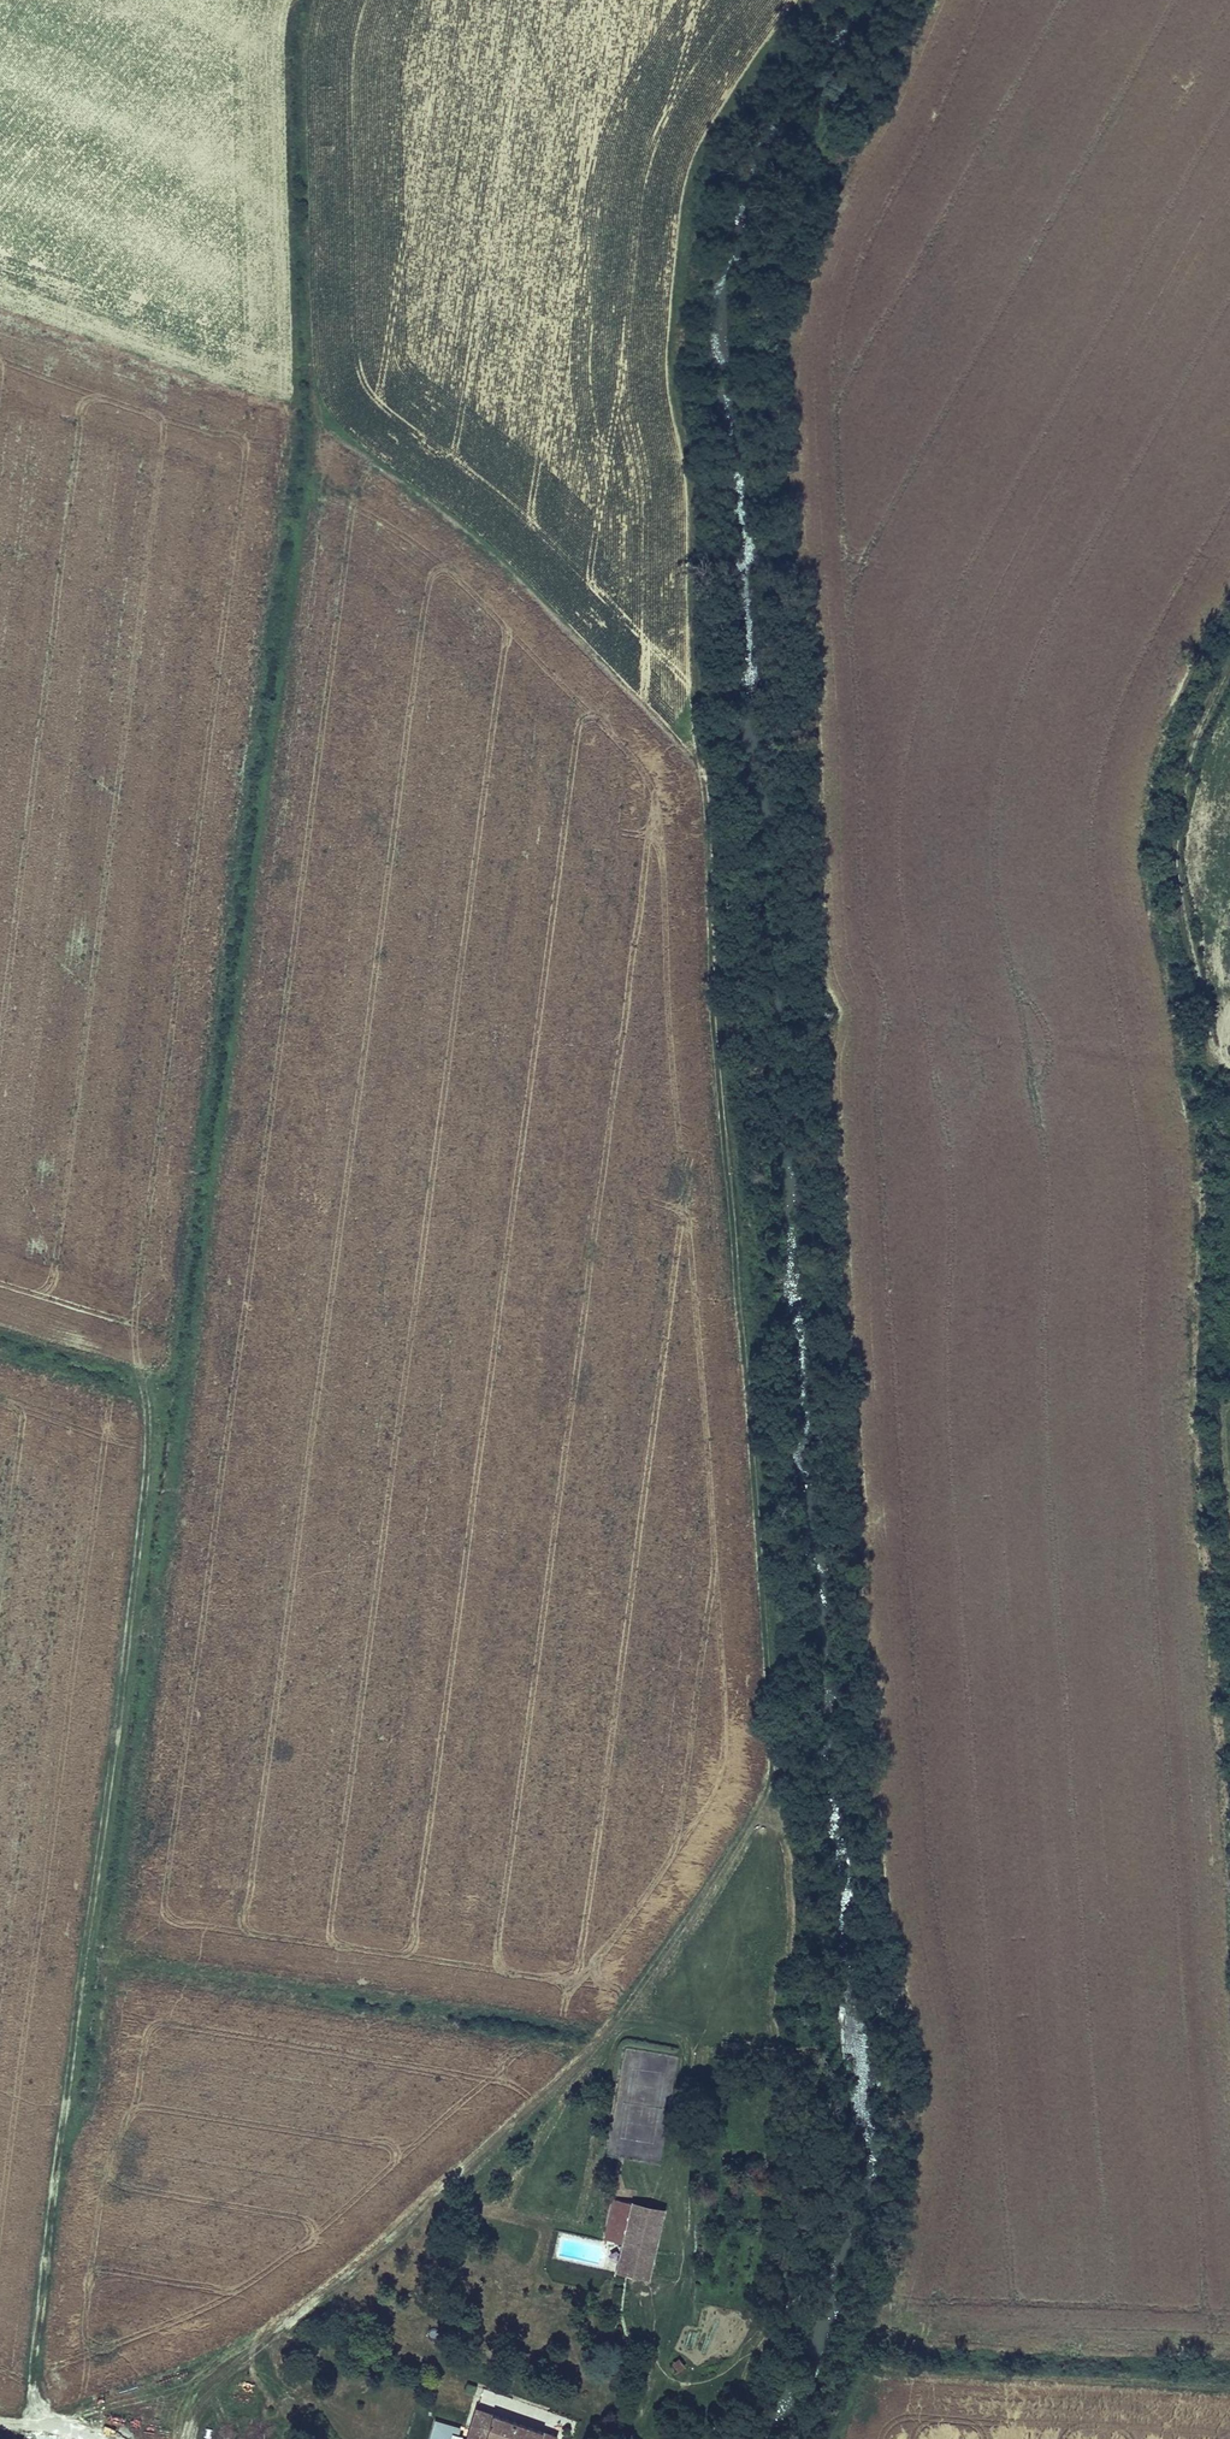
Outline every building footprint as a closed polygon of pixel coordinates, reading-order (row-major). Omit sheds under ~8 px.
[(634,2195),(614,2189),(605,2229),(624,2233),(634,2195)] [(634,2195),(618,2261),(649,2269),(666,2203),(634,2195)] [(671,2363),(676,2374),(685,2370),(680,2358),(671,2363)] [(478,2400),(470,2424),(488,2430),(514,2438),(558,2438),(561,2429),(478,2400)] [(463,2417),(436,2409),(428,2438),(456,2438),(463,2417)] [(488,2430),(470,2424),(466,2438),(485,2438),(488,2430)]
